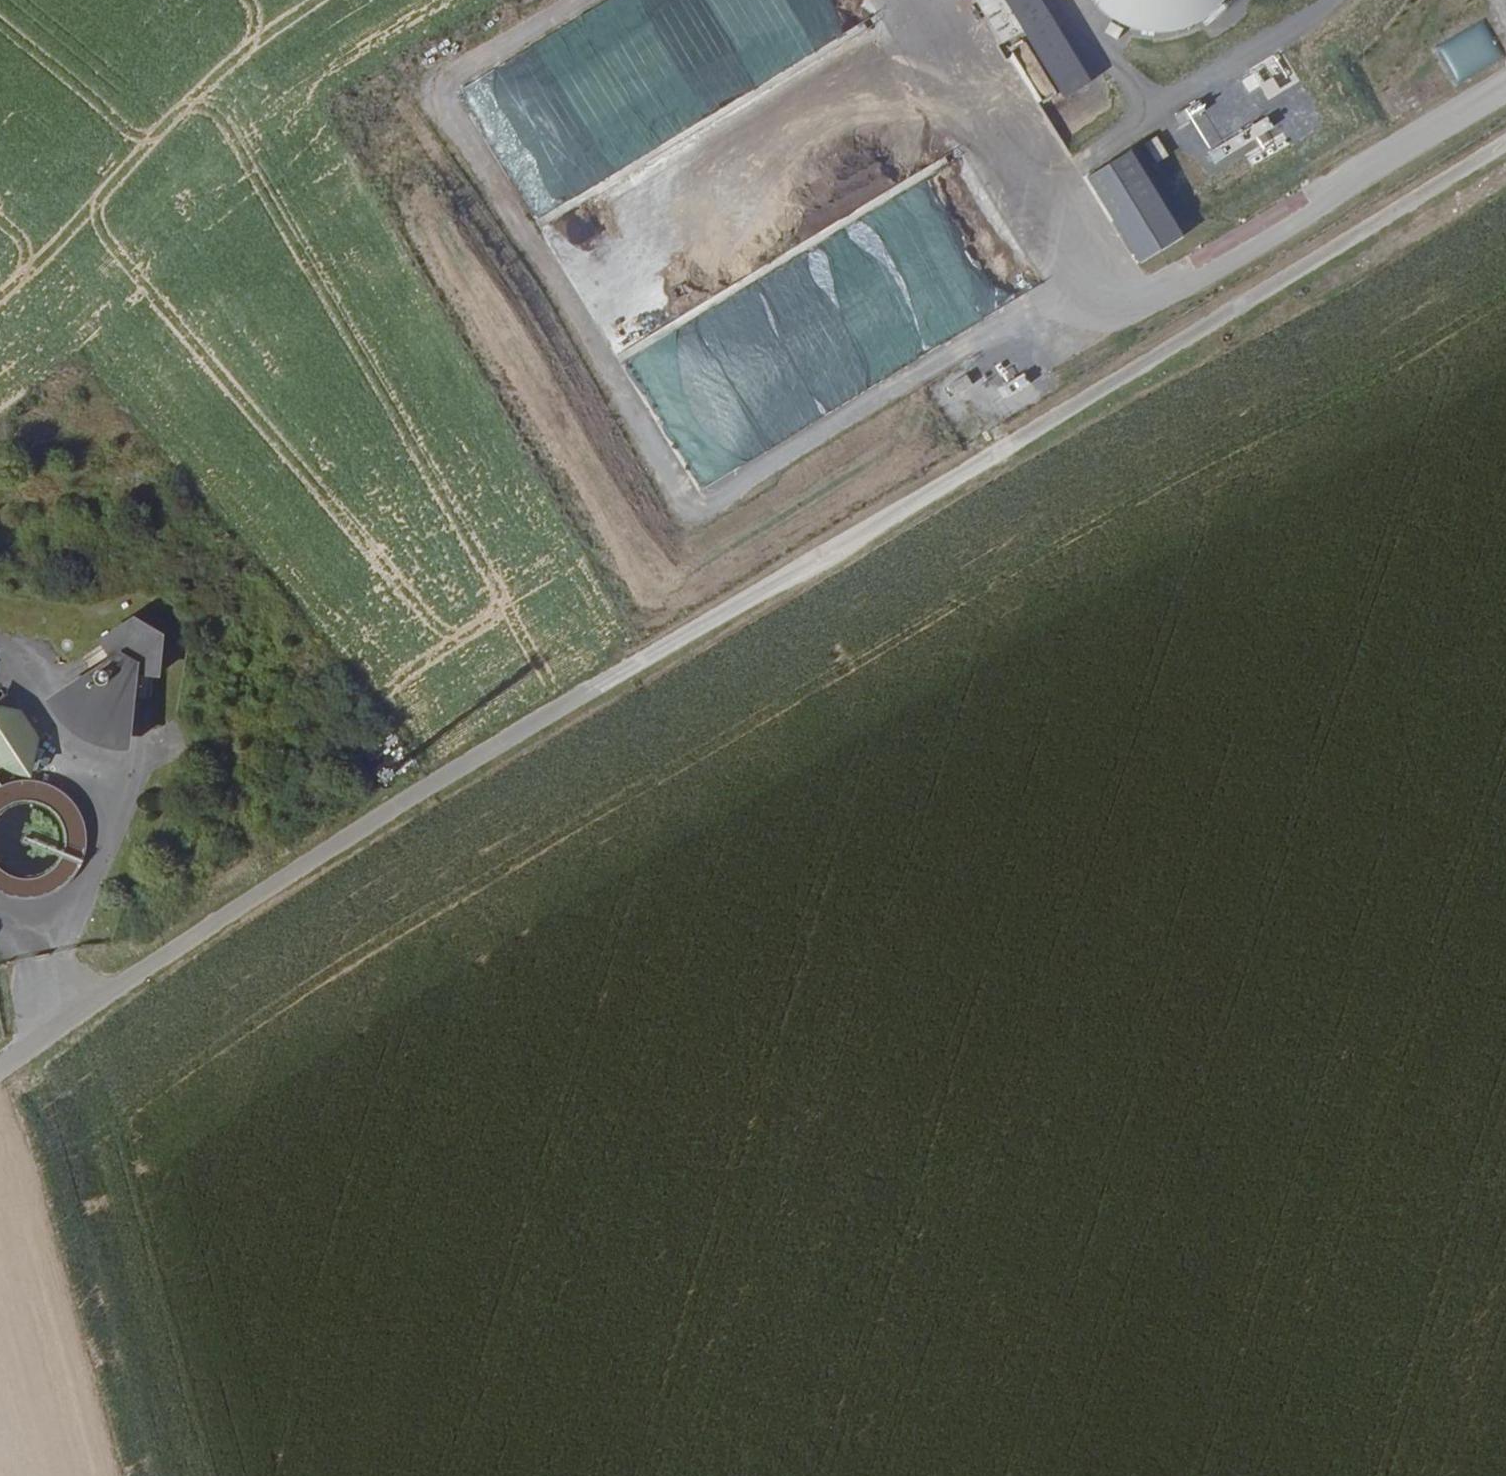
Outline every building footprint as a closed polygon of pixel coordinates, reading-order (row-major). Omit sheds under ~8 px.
[(465,94),(534,217),(588,187),(587,186),(840,46),(828,25),(862,7),(858,0),(609,0),(552,32),(573,68),(564,73),(570,84),(561,89),(540,52),(465,94)] [(1072,0),(1006,0),(1065,95),(1112,65),(1072,0)] [(1106,15),(1134,29),(1170,30),(1201,22),(1225,0),(1092,0),(1106,15)] [(1268,101),(1300,77),(1281,52),(1249,75),(1268,101)] [(1157,135),(1089,177),(1138,263),(1202,220),(1157,135)] [(762,375),(787,365),(778,342),(738,358),(770,439),(827,417),(818,395),(801,402),(793,382),(769,392),(762,375)] [(112,655),(47,697),(54,709),(63,720),(75,730),(90,737),(109,743),(126,743),(135,669),(157,672),(162,636),(133,616),(101,636),(112,655)]
